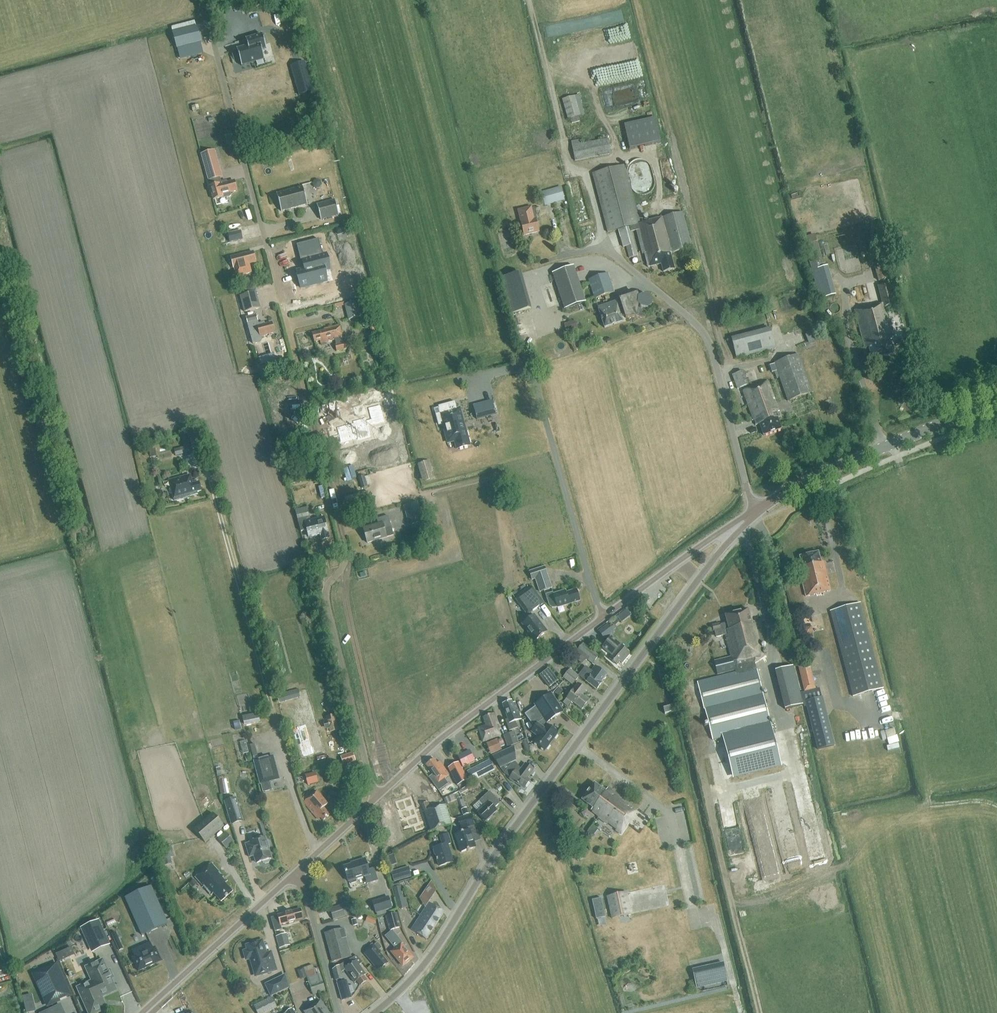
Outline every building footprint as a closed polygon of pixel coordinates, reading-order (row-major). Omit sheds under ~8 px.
[(201,42),(196,26),(172,33),(176,49),(201,42)] [(243,66),(244,70),(268,64),(265,54),(270,53),(266,40),(249,44),(251,51),(240,54),(241,58),(240,58),(242,66),(243,66)] [(313,91),(305,62),(291,66),(299,95),(313,91)] [(580,116),(575,96),(562,100),(568,119),(580,116)] [(627,126),(631,150),(663,144),(658,119),(627,126)] [(610,139),(574,146),(577,161),(613,155),(610,139)] [(209,181),(211,181),(212,186),(210,187),(213,200),(223,197),(225,198),(230,197),(231,196),(230,193),(237,191),(235,182),(227,184),(227,182),(220,184),(219,179),(222,178),(215,151),(202,154),(209,181)] [(682,213),(641,225),(626,166),(594,174),(609,233),(619,230),(623,248),(626,247),(629,259),(637,257),(631,233),(636,232),(643,256),(645,255),(649,268),(661,265),(663,273),(674,270),(670,255),(692,249),(682,213)] [(318,180),(315,180),(313,183),(314,187),(316,188),(320,188),(321,185),(321,182),(318,180)] [(307,204),(303,187),(302,187),(302,188),(277,194),(276,194),(281,211),(282,211),(307,204),(307,205),(307,204)] [(545,205),(564,200),(561,188),(542,193),(545,205)] [(339,215),(335,199),(317,204),(321,220),(339,215)] [(533,214),(520,217),(524,237),(539,234),(536,221),(537,220),(535,214),(533,215),(533,214)] [(224,236),(226,244),(238,241),(236,233),(224,236)] [(296,271),(301,288),(327,282),(325,271),(331,269),(327,254),(323,255),(319,239),(297,245),(301,261),(303,261),(305,269),(296,271)] [(812,269),(824,266),(817,242),(806,245),(812,269)] [(844,259),(851,259),(851,258),(858,257),(858,245),(843,246),(844,259)] [(251,273),(249,264),(256,262),(254,252),(246,254),(231,258),(234,269),(235,269),(237,276),(251,273)] [(574,267),(553,273),(564,309),(585,302),(574,267)] [(888,278),(885,267),(875,270),(878,281),(888,278)] [(521,273),(502,278),(511,313),(530,308),(521,273)] [(594,299),(614,293),(608,274),(589,280),(594,299)] [(363,292),(359,277),(349,280),(353,295),(363,292)] [(871,360),(893,355),(889,339),(892,338),(884,305),(893,303),(889,284),(877,287),(882,305),(861,310),(861,309),(854,311),(864,349),(868,348),(871,360)] [(240,296),(244,312),(261,308),(256,292),(240,296)] [(647,311),(653,307),(653,301),(650,295),(642,294),(638,296),(637,295),(619,300),(626,319),(636,318),(645,319),(646,311),(647,311)] [(371,314),(367,298),(345,305),(348,320),(371,314)] [(604,329),(623,323),(616,302),(598,308),(604,329)] [(275,333),(272,323),(264,325),(257,326),(256,322),(258,321),(256,315),(246,318),(252,344),(256,343),(256,344),(260,343),(262,339),(262,338),(268,336),(268,335),(275,333)] [(340,325),(333,327),(324,329),(324,331),(312,334),(315,343),(320,342),(321,344),(335,340),(336,344),(335,345),(337,352),(349,349),(348,342),(344,343),(340,325)] [(777,347),(772,327),(733,336),(737,356),(777,347)] [(814,341),(811,334),(806,336),(809,343),(814,341)] [(811,393),(799,356),(774,364),(777,372),(775,373),(777,379),(779,378),(787,402),(811,393)] [(736,388),(737,389),(749,386),(748,384),(745,385),(742,374),(733,376),(737,388),(736,388)] [(490,380),(479,383),(481,391),(492,388),(490,380)] [(779,417),(769,385),(768,382),(742,390),(752,420),(754,419),(756,426),(759,424),(763,436),(780,430),(776,418),(779,417)] [(294,407),(290,393),(270,399),(274,412),(276,412),(278,420),(289,417),(286,409),(294,407)] [(483,416),(488,415),(484,401),(472,404),(477,421),(484,419),(483,416)] [(339,435),(338,435),(338,437),(339,437),(341,442),(357,438),(358,440),(370,437),(367,425),(384,421),(380,405),(368,408),(371,420),(366,421),(365,418),(353,421),(353,423),(337,428),(339,435)] [(470,446),(465,428),(463,429),(462,425),(464,424),(462,417),(442,422),(448,443),(455,441),(457,449),(470,446)] [(188,436),(181,438),(183,445),(189,444),(188,436)] [(191,452),(190,446),(178,449),(179,455),(191,452)] [(433,472),(429,460),(418,464),(423,479),(424,479),(425,481),(433,479),(431,472),(433,472)] [(199,482),(192,484),(189,476),(169,481),(174,501),(197,495),(196,492),(201,491),(199,482)] [(297,522),(300,532),(306,530),(308,537),(320,534),(320,535),(321,535),(323,540),(330,538),(328,533),(324,518),(307,522),(307,520),(308,519),(305,507),(295,510),(298,522),(297,522)] [(393,536),(391,529),(388,517),(377,520),(379,525),(363,529),(367,543),(387,538),(387,537),(393,536)] [(798,569),(803,589),(805,597),(830,591),(823,563),(820,563),(818,552),(799,557),(802,568),(798,569)] [(535,579),(540,591),(551,587),(544,566),(529,571),(532,580),(535,579)] [(527,615),(543,603),(531,586),(514,598),(527,615)] [(576,590),(566,593),(566,591),(559,593),(554,595),(553,592),(546,594),(549,606),(550,607),(551,607),(552,608),(553,608),(554,609),(555,609),(579,601),(576,590)] [(851,698),(881,690),(860,604),(830,612),(851,698)] [(622,613),(626,619),(631,615),(627,610),(622,613)] [(731,775),(780,763),(763,695),(757,669),(756,670),(753,658),(762,656),(759,643),(765,642),(762,629),(756,630),(754,623),(751,624),(747,610),(724,616),(727,623),(719,625),(712,627),(713,632),(714,631),(716,638),(725,635),(731,657),(714,662),(717,675),(734,671),(736,676),(697,686),(703,710),(704,710),(711,740),(722,738),(731,775)] [(534,615),(522,624),(535,641),(547,632),(534,615)] [(598,632),(604,639),(614,632),(608,624),(598,632)] [(812,632),(810,626),(802,628),(803,634),(812,632)] [(619,662),(622,664),(630,654),(616,641),(619,640),(613,635),(602,647),(611,656),(609,658),(617,665),(619,662)] [(599,655),(583,643),(577,651),(592,664),(599,655)] [(601,682),(606,675),(594,666),(590,671),(584,666),(578,675),(597,689),(602,682),(601,682)] [(809,666),(799,668),(804,692),(815,690),(809,666)] [(803,705),(793,667),(775,672),(785,710),(803,705)] [(539,676),(544,682),(553,675),(548,669),(539,676)] [(572,685),(579,677),(569,670),(563,678),(572,685)] [(577,684),(575,687),(566,699),(571,702),(572,701),(582,709),(588,700),(582,695),(586,690),(577,684)] [(278,694),(280,703),(302,697),(299,688),(278,694)] [(546,726),(550,721),(549,720),(563,711),(551,694),(537,703),(536,707),(525,715),(535,728),(532,732),(538,737),(534,742),(545,750),(557,734),(546,726)] [(822,698),(805,702),(818,751),(835,746),(822,698)] [(508,722),(511,730),(517,728),(515,721),(520,720),(514,704),(512,704),(511,702),(503,705),(510,722),(508,722)] [(243,717),(245,725),(260,721),(258,713),(243,717)] [(483,718),(487,728),(479,731),(483,742),(498,736),(496,732),(500,730),(494,714),(483,718)] [(897,743),(897,731),(888,732),(889,743),(897,743)] [(504,736),(508,747),(519,743),(515,732),(504,736)] [(492,754),(503,750),(499,739),(487,744),(492,754)] [(521,770),(512,763),(515,762),(513,748),(493,757),(500,768),(504,774),(510,778),(511,779),(510,780),(514,783),(515,782),(524,789),(530,780),(527,778),(533,769),(525,764),(521,770)] [(355,760),(352,750),(341,754),(344,763),(355,760)] [(457,757),(462,767),(474,761),(469,750),(457,757)] [(273,757),(254,762),(260,784),(261,784),(263,793),(272,790),(270,781),(279,779),(273,757)] [(437,763),(435,759),(426,764),(433,774),(428,777),(437,790),(447,783),(444,778),(449,775),(440,761),(437,763)] [(495,770),(490,759),(467,771),(472,782),(495,770)] [(458,762),(448,767),(457,785),(467,780),(458,762)] [(316,772),(306,775),(308,785),(319,783),(316,772)] [(229,793),(227,779),(225,780),(224,777),(218,778),(221,795),(229,793)] [(444,796),(457,789),(453,782),(440,789),(444,796)] [(482,789),(478,782),(468,788),(472,795),(482,789)] [(633,816),(638,808),(608,787),(607,789),(603,786),(602,788),(595,782),(582,800),(593,808),(591,810),(599,816),(598,817),(608,824),(609,821),(618,828),(616,830),(622,834),(634,817),(633,816)] [(304,800),(320,818),(321,817),(323,820),(329,814),(322,805),(326,802),(315,790),(304,800)] [(459,792),(444,798),(447,804),(462,797),(459,792)] [(494,808),(500,802),(494,795),(487,801),(489,803),(479,813),(486,821),(497,811),(494,808)] [(396,801),(404,828),(414,825),(416,830),(427,827),(421,808),(415,810),(411,796),(396,801)] [(224,802),(229,818),(239,815),(234,799),(224,802)] [(429,832),(452,824),(446,804),(430,809),(428,802),(420,805),(429,832)] [(205,843),(224,827),(213,813),(194,830),(205,843)] [(472,819),(470,814),(458,818),(462,833),(456,835),(462,852),(475,848),(471,833),(476,831),(472,819)] [(591,836),(597,829),(592,825),(587,832),(591,836)] [(234,842),(226,833),(218,839),(226,848),(234,842)] [(448,844),(451,843),(448,833),(439,836),(442,845),(433,848),(439,866),(453,862),(448,844)] [(270,846),(269,842),(267,840),(266,841),(265,838),(250,842),(251,843),(246,844),(250,857),(254,855),(257,863),(262,861),(263,863),(265,864),(269,863),(270,860),(270,859),(271,859),(268,848),(269,848),(270,846)] [(371,882),(378,880),(374,868),(369,869),(365,858),(352,862),(352,864),(344,866),(349,881),(369,875),(371,882)] [(220,901),(232,891),(225,882),(226,881),(211,863),(196,877),(211,894),(213,893),(220,901)] [(410,874),(408,866),(391,872),(394,880),(410,874)] [(189,884),(192,888),(197,883),(194,880),(189,884)] [(168,924),(151,886),(125,898),(142,935),(168,924)] [(433,895),(427,886),(425,890),(430,899),(433,895)] [(404,898),(401,887),(394,889),(397,900),(404,898)] [(632,915),(627,892),(606,897),(611,919),(632,915)] [(377,912),(393,907),(389,896),(373,902),(377,912)] [(601,898),(587,899),(592,921),(605,920),(601,898)] [(351,915),(347,903),(330,909),(333,920),(351,915)] [(435,925),(443,912),(429,903),(421,916),(435,925)] [(293,912),(292,911),(278,915),(278,916),(271,917),(275,931),(282,929),(281,925),(293,921),(294,921),(303,918),(301,909),(293,912)] [(401,927),(397,913),(386,916),(389,931),(401,927)] [(426,939),(435,925),(421,916),(412,930),(426,939)] [(110,944),(99,920),(80,928),(91,952),(110,944)] [(351,957),(343,929),(325,934),(332,962),(351,957)] [(111,934),(119,951),(123,949),(115,932),(111,934)] [(288,945),(285,933),(276,936),(280,947),(288,945)] [(393,935),(391,936),(387,939),(397,951),(394,954),(403,965),(412,958),(393,935)] [(262,940),(246,945),(248,949),(245,950),(244,952),(246,957),(248,958),(250,957),(256,975),(276,969),(270,952),(266,953),(262,940)] [(381,968),(388,962),(380,953),(382,951),(380,949),(382,947),(378,942),(376,944),(376,943),(365,952),(376,966),(378,964),(381,968)] [(138,971),(161,961),(155,947),(153,948),(150,943),(132,951),(135,957),(132,958),(138,971)] [(60,961),(76,954),(72,946),(56,953),(60,961)] [(351,959),(333,969),(336,980),(343,979),(350,976),(355,983),(358,981),(360,985),(367,980),(362,975),(366,974),(356,960),(353,963),(351,959)] [(102,961),(87,968),(93,981),(85,985),(86,989),(80,992),(84,1001),(82,1001),(85,1008),(87,1008),(89,1012),(95,1012),(106,1008),(101,997),(115,990),(102,961)] [(693,969),(697,987),(726,981),(722,963),(693,969)] [(70,996),(56,964),(34,974),(48,1006),(70,996)] [(308,977),(310,984),(308,984),(309,987),(310,986),(313,994),(325,991),(318,968),(313,969),(312,965),(304,967),(307,978),(308,977)] [(307,978),(303,968),(298,970),(301,980),(307,978)] [(266,984),(272,995),(288,987),(284,975),(266,984)] [(347,980),(337,982),(342,1000),(352,997),(347,980)] [(711,988),(714,998),(729,995),(727,984),(711,988)] [(22,997),(24,1005),(33,1003),(31,995),(22,997)] [(272,997),(254,1006),(257,1012),(266,1012),(277,1008),(272,997)] [(343,1001),(346,1012),(351,1012),(354,1012),(350,999),(343,1001)] [(320,1000),(305,1011),(306,1012),(330,1012),(320,1000)] [(60,1005),(42,1012),(63,1012),(60,1005)]
